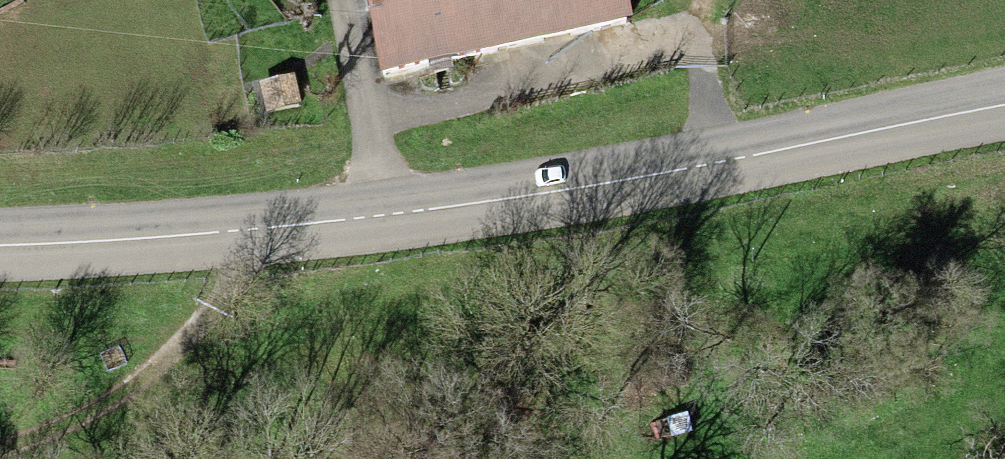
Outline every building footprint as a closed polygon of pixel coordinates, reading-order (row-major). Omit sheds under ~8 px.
[(388,64),(630,14),(627,0),(375,0),(388,64)]
